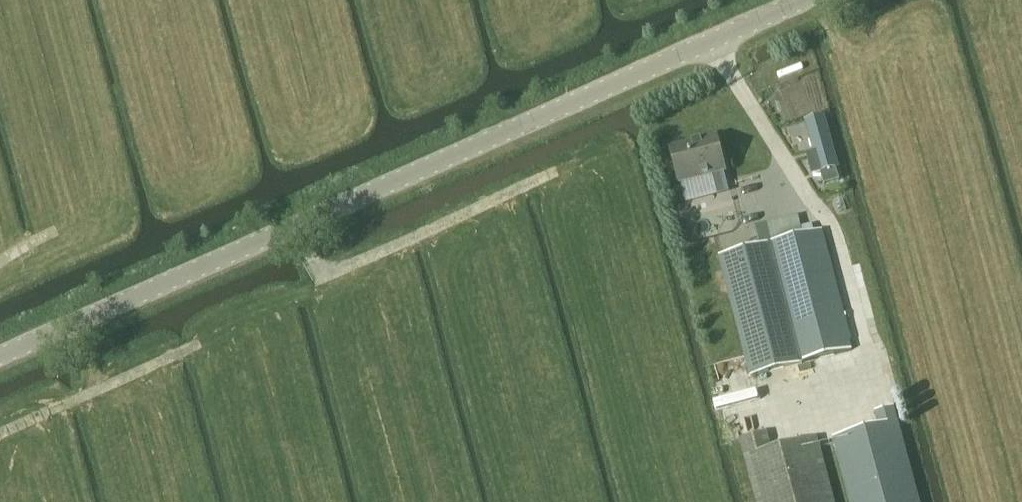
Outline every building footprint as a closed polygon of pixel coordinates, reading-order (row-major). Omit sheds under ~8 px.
[(812,175),(839,168),(824,116),(804,121),(813,152),(806,154),(812,175)] [(672,149),(680,185),(709,178),(724,174),(725,174),(717,138),(672,149)] [(728,191),(724,174),(709,178),(713,195),(728,191)] [(803,235),(801,227),(798,215),(755,227),(760,246),(803,235)] [(760,246),(719,257),(750,378),(854,350),(823,230),(803,235),(760,246)] [(895,406),(874,412),(878,426),(832,439),(849,501),(920,501),(895,406)] [(772,450),(767,432),(739,440),(755,501),(834,501),(817,438),(772,450)]
